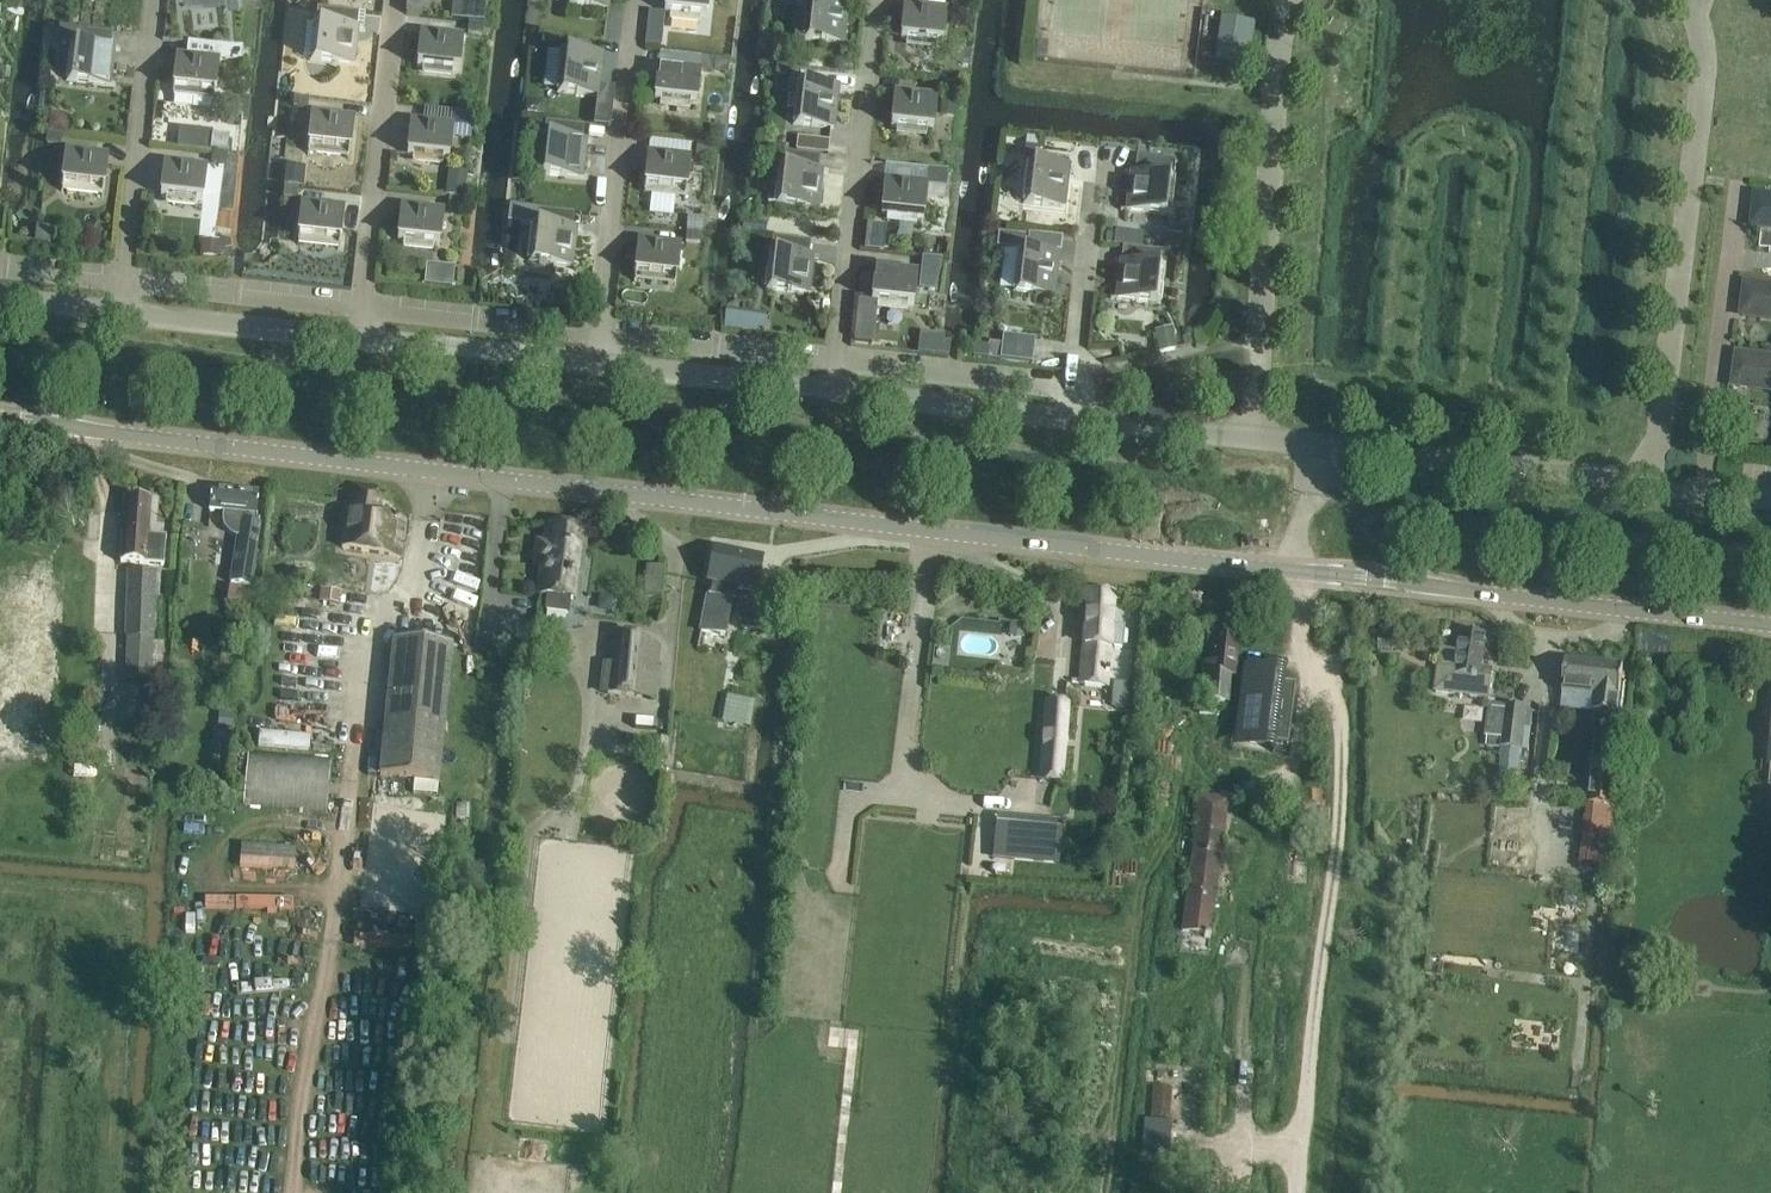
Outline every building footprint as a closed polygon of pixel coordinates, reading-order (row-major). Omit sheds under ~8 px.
[(566,5),(607,9),(608,0),(575,0),(574,4),(566,3),(566,5)] [(664,12),(706,17),(708,0),(666,0),(664,12)] [(796,36),(802,37),(802,39),(843,43),(847,1),(836,0),(814,0),(813,12),(799,10),(796,36)] [(467,1),(465,19),(483,21),(485,3),(467,1)] [(904,5),(901,39),(943,43),(946,10),(904,5)] [(306,23),(303,58),(309,58),(309,60),(360,66),(360,64),(353,63),(356,28),(364,29),(364,28),(326,24),(328,9),(317,7),(316,22),(313,22),(313,24),(306,23)] [(468,24),(467,35),(483,37),(484,26),(468,24)] [(60,26),(58,42),(70,43),(70,45),(77,45),(73,80),(66,79),(65,81),(116,87),(116,85),(109,84),(113,50),(120,50),(120,49),(83,44),(85,29),(74,28),(60,26)] [(421,32),(417,66),(459,70),(463,36),(421,32)] [(647,32),(645,44),(662,46),(663,34),(647,32)] [(543,35),(542,44),(556,46),(557,36),(543,35)] [(1035,44),(1034,60),(1045,61),(1046,46),(1035,44)] [(216,45),(214,60),(219,60),(240,63),(242,48),(216,45)] [(556,90),(556,92),(597,96),(602,55),(561,50),(561,51),(569,52),(564,91),(556,90)] [(702,55),(701,70),(715,71),(717,57),(702,55)] [(177,56),(172,97),(174,97),(174,96),(213,100),(212,101),(214,102),(219,60),(214,60),(177,56)] [(1201,72),(1206,73),(1209,69),(1210,61),(1208,57),(1203,56),(1200,60),(1199,68),(1201,72)] [(658,66),(654,100),(696,104),(700,70),(658,66)] [(778,66),(777,76),(791,77),(792,68),(778,66)] [(792,122),(792,124),(833,128),(838,87),(797,82),(797,84),(805,84),(800,123),(792,122)] [(943,85),(942,96),(957,97),(958,87),(943,85)] [(895,92),(891,126),(933,131),(937,97),(895,92)] [(942,96),(941,117),(956,118),(958,98),(942,96)] [(292,98),(291,107),(305,109),(306,100),(292,98)] [(453,125),(452,136),(471,138),(474,112),(455,110),(453,125)] [(312,113),(307,154),(309,155),(310,146),(349,151),(348,159),(349,159),(354,118),(312,113)] [(50,114),(48,133),(62,135),(67,135),(68,124),(62,116),(50,114)] [(529,119),(528,133),(542,135),(544,121),(529,119)] [(411,121),(407,155),(449,159),(452,136),(453,125),(411,121)] [(537,172),(537,174),(588,179),(588,178),(581,177),(585,143),(592,143),(592,142),(554,137),(556,122),(546,121),(544,136),(541,136),(541,138),(549,138),(545,173),(537,172)] [(48,133),(47,143),(61,144),(62,135),(48,133)] [(1025,134),(1023,155),(1038,157),(1040,136),(1025,134)] [(211,138),(210,151),(212,152),(227,153),(228,140),(211,138)] [(696,144),(695,154),(709,155),(710,146),(696,144)] [(66,151),(61,192),(63,192),(64,184),(102,189),(102,196),(103,197),(108,155),(66,151)] [(769,184),(767,202),(774,202),(774,204),(824,210),(824,208),(817,207),(821,173),(828,173),(828,172),(791,168),(792,152),(782,151),(780,166),(778,166),(778,168),(785,169),(783,185),(769,184)] [(212,152),(211,162),(226,164),(227,153),(212,152)] [(648,153),(644,194),(645,194),(646,186),(685,191),(684,199),(686,199),(690,158),(648,153)] [(1121,209),(1121,210),(1171,216),(1171,214),(1164,214),(1168,179),(1175,180),(1175,178),(1173,178),(1175,163),(1175,159),(1137,155),(1135,174),(1125,172),(1125,174),(1132,175),(1128,209),(1121,209)] [(1023,201),(1022,203),(1063,208),(1068,166),(1027,161),(1027,163),(1035,164),(1031,202),(1023,201)] [(165,162),(161,196),(203,201),(207,167),(165,162)] [(286,167),(284,184),(300,186),(302,169),(286,167)] [(929,169),(927,184),(946,186),(948,171),(929,169)] [(885,180),(881,214),(923,218),(927,184),(885,180)] [(284,189),(283,200),(297,202),(298,191),(284,189)] [(1752,227),(1770,229),(1770,197),(1756,195),(1752,227)] [(449,199),(448,212),(463,213),(465,201),(449,199)] [(302,203),(297,244),(299,245),(300,236),(339,241),(338,249),(339,249),(344,208),(302,203)] [(401,206),(398,240),(440,245),(443,211),(401,206)] [(510,206),(509,221),(532,223),(532,225),(539,226),(535,261),(528,260),(528,261),(578,267),(578,265),(571,264),(575,230),(582,231),(582,229),(545,225),(546,210),(536,209),(510,206)] [(745,219),(743,231),(755,233),(756,221),(745,219)] [(688,220),(687,232),(701,233),(702,221),(688,220)] [(867,223),(864,248),(883,250),(886,225),(867,223)] [(36,225),(34,242),(50,243),(51,227),(36,225)] [(1115,229),(1114,245),(1139,248),(1140,232),(1115,229)] [(687,232),(686,241),(700,243),(701,233),(687,232)] [(1014,234),(1012,249),(1017,249),(1026,250),(1028,235),(1014,234)] [(764,288),(764,289),(815,295),(815,293),(808,292),(812,258),(819,259),(819,257),(781,253),(783,238),(772,236),(771,252),(768,251),(768,253),(775,254),(771,288),(764,288)] [(203,241),(201,255),(215,257),(217,242),(203,241)] [(638,241),(634,282),(635,282),(636,274),(675,278),(674,286),(676,286),(680,245),(638,241)] [(1012,290),(1012,291),(1053,296),(1058,254),(1026,250),(1017,249),(1017,251),(1025,252),(1020,290),(1012,290)] [(1111,297),(1110,298),(1161,304),(1161,303),(1154,302),(1158,267),(1165,268),(1165,267),(1163,266),(1165,251),(1154,250),(1152,265),(1115,261),(1115,262),(1122,263),(1118,298),(1111,297)] [(924,257),(920,287),(936,288),(939,259),(924,257)] [(444,265),(442,284),(452,285),(454,266),(444,265)] [(875,267),(871,301),(878,302),(913,306),(917,272),(875,267)] [(1742,316),(1770,320),(1770,288),(1746,284),(1742,316)] [(859,300),(855,340),(874,342),(878,302),(871,301),(859,300)] [(744,310),(742,327),(765,330),(767,313),(744,310)] [(1173,328),(1156,332),(1159,353),(1177,349),(1173,328)] [(921,344),(920,353),(940,356),(943,330),(936,329),(928,336),(927,345),(921,344)] [(1003,336),(1000,359),(1029,363),(1031,339),(1003,336)] [(974,344),(972,356),(986,358),(988,346),(974,344)] [(1733,386),(1756,389),(1770,391),(1770,359),(1761,358),(1737,354),(1733,386)] [(1730,407),(1728,421),(1752,424),(1754,410),(1730,407)] [(1434,425),(1432,438),(1444,439),(1446,427),(1434,425)] [(1449,428),(1447,440),(1460,442),(1461,430),(1449,428)] [(377,488),(351,485),(343,546),(400,554),(405,518),(374,514),(377,488)] [(259,490),(212,486),(210,510),(226,511),(225,516),(225,520),(227,525),(232,531),(236,534),(241,535),(245,535),(245,542),(240,541),(236,582),(259,584),(262,550),(258,550),(261,520),(256,520),(259,490)] [(122,534),(120,562),(163,566),(166,537),(149,536),(152,500),(125,498),(122,534)] [(548,524),(545,548),(542,572),(548,573),(545,592),(571,595),(574,577),(580,577),(586,529),(548,524)] [(756,590),(758,581),(763,558),(721,550),(714,582),(711,581),(698,647),(721,652),(732,600),(726,599),(729,585),(756,590)] [(647,565),(644,596),(661,597),(663,567),(647,565)] [(130,573),(126,680),(167,682),(169,639),(152,639),(154,573),(130,573)] [(249,603),(252,588),(230,585),(227,600),(249,603)] [(320,589),(319,602),(338,603),(339,590),(320,589)] [(1112,596),(1088,593),(1079,683),(1105,685),(1106,674),(1109,675),(1109,670),(1106,670),(1109,647),(1110,636),(1118,637),(1119,627),(1110,626),(1112,596)] [(1206,702),(1228,703),(1233,606),(1211,605),(1206,702)] [(772,613),(745,608),(740,633),(767,638),(772,613)] [(1009,622),(1008,631),(1022,633),(1023,623),(1009,622)] [(1435,692),(1489,699),(1492,670),(1482,669),(1486,635),(1463,632),(1460,652),(1441,650),(1439,673),(1435,692)] [(646,643),(647,638),(613,634),(606,694),(655,700),(662,645),(646,643)] [(394,637),(386,744),(384,769),(441,773),(451,641),(394,637)] [(1618,716),(1621,690),(1623,666),(1566,660),(1563,692),(1596,696),(1594,714),(1618,716)] [(1285,678),(1258,675),(1249,744),(1276,748),(1276,744),(1288,746),(1296,684),(1284,683),(1285,678)] [(1116,706),(1131,707),(1133,682),(1118,681),(1116,706)] [(731,695),(727,721),(754,725),(758,699),(731,695)] [(1045,703),(1040,760),(1059,762),(1064,704),(1045,703)] [(1507,707),(1502,748),(1499,772),(1518,774),(1526,710),(1507,707)] [(219,712),(218,726),(232,727),(233,713),(219,712)] [(245,806),(324,813),(329,762),(249,755),(245,806)] [(1592,757),(1584,840),(1608,842),(1617,759),(1592,757)] [(1182,932),(1205,935),(1204,938),(1210,938),(1228,799),(1200,796),(1182,932)] [(1058,854),(1060,819),(1015,816),(1012,851),(1058,854)] [(244,844),(243,867),(299,869),(300,845),(244,844)] [(281,914),(282,897),(237,894),(236,911),(281,914)] [(416,930),(357,929),(356,946),(415,948),(416,930)] [(1175,1113),(1175,1085),(1154,1085),(1155,1114),(1175,1113)] [(1146,1154),(1174,1155),(1176,1121),(1148,1120),(1146,1154)]
